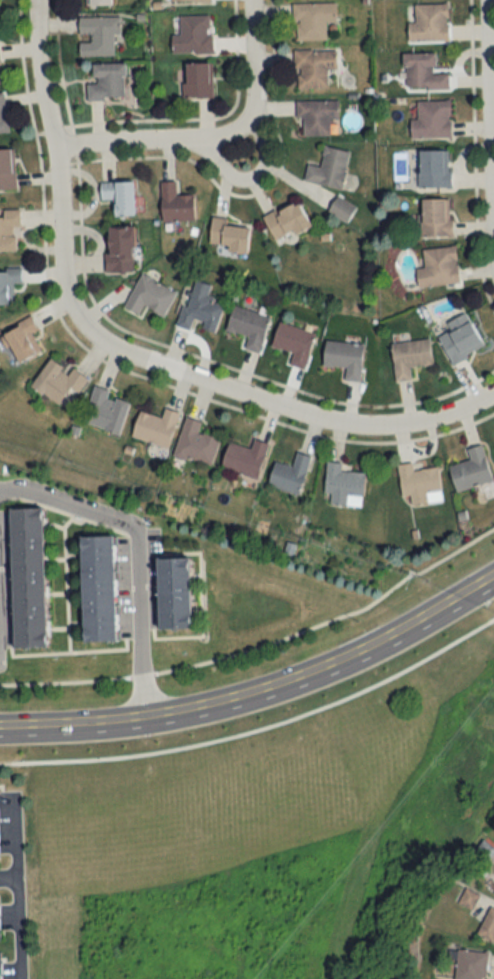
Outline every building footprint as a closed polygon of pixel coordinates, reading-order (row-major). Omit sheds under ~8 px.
[(336,21),(336,3),(292,3),(293,40),(326,40),(326,21),(336,21)] [(448,42),(448,4),(407,4),(407,42),(448,42)] [(179,34),(173,34),(173,54),(212,54),(211,16),(179,16),(179,34)] [(120,35),(120,17),(79,18),(79,56),(114,56),(114,35),(120,35)] [(336,70),(336,50),(295,50),(295,87),(328,87),(328,70),(336,70)] [(404,53),(404,89),(449,89),(448,73),(435,73),(434,53),(404,53)] [(212,63),(184,63),(185,98),(212,98),(212,63)] [(93,84),(87,84),(87,100),(124,100),(124,64),(93,64),(93,84)] [(4,94),(0,94),(0,133),(9,132),(4,94)] [(338,119),(338,100),(297,100),(297,135),(330,135),(330,119),(338,119)] [(450,137),(450,101),(417,101),(417,119),(411,119),(411,137),(450,137)] [(307,164),(303,181),(342,189),(349,151),(324,146),(320,166),(307,164)] [(14,190),(14,149),(0,150),(0,190),(14,190)] [(418,188),(450,188),(450,150),(418,150),(418,188)] [(133,181),(100,182),(100,200),(113,200),(114,217),(134,216),(133,181)] [(193,194),(176,195),(176,181),(160,181),(160,221),(193,220),(193,194)] [(328,211),(347,222),(356,207),(337,196),(328,211)] [(451,199),(421,199),(421,236),(451,237),(451,199)] [(310,227),(298,200),(263,216),(275,243),(310,227)] [(17,252),(17,229),(20,229),(20,210),(2,210),(2,218),(0,218),(0,252),(17,252)] [(249,226),(226,224),(227,218),(211,216),(208,249),(247,252),(249,226)] [(133,272),(133,227),(105,227),(105,272),(133,272)] [(422,250),(424,269),(416,269),(417,287),(459,283),(456,247),(422,250)] [(21,269),(0,270),(0,305),(13,305),(13,285),(21,284),(21,269)] [(123,308),(139,316),(144,307),(164,316),(176,291),(140,273),(123,308)] [(223,304),(207,299),(211,285),(192,279),(178,326),(191,330),(194,320),(205,323),(204,328),(215,332),(223,304)] [(259,353),(270,316),(233,306),(226,330),(247,335),(243,349),(259,353)] [(446,322),(450,330),(438,336),(451,363),(484,348),(467,312),(446,322)] [(15,365),(41,350),(31,334),(38,330),(31,317),(0,335),(0,338),(15,365)] [(303,369),(314,333),(279,322),(272,346),(292,352),(289,365),(303,369)] [(432,364),(429,339),(391,343),(395,381),(411,379),(410,366),(432,364)] [(344,380),(361,381),(363,344),(325,341),(323,366),(345,367),(344,380)] [(67,409),(86,377),(71,368),(69,371),(48,358),(31,387),(67,409)] [(119,434),(128,401),(108,395),(110,390),(94,386),(83,424),(119,434)] [(139,411),(131,436),(167,449),(179,413),(165,408),(161,418),(139,411)] [(201,422),(185,417),(173,457),(211,468),(220,439),(198,432),(201,422)] [(220,468),(257,480),(268,444),(254,439),(251,449),(229,442),(220,468)] [(482,445),(467,449),(470,460),(449,466),(456,492),(492,482),(482,445)] [(299,496),(311,456),(297,452),(292,467),(274,462),(267,486),(299,496)] [(325,494),(330,495),(330,504),(349,505),(350,496),(364,497),(365,472),(341,472),(342,462),(326,462),(325,494)] [(398,464),(402,505),(441,501),(438,467),(413,470),(412,463),(398,464)] [(13,649),(46,648),(43,508),(10,508),(13,649)] [(81,537),(82,642),(116,641),(114,537),(81,537)] [(191,629),(190,558),(157,559),(158,629),(191,629)] [(490,906),(476,934),(493,943),(493,941),(493,908),(490,906)] [(455,978),(485,978),(487,952),(448,949),(448,960),(456,960),(455,978)]
